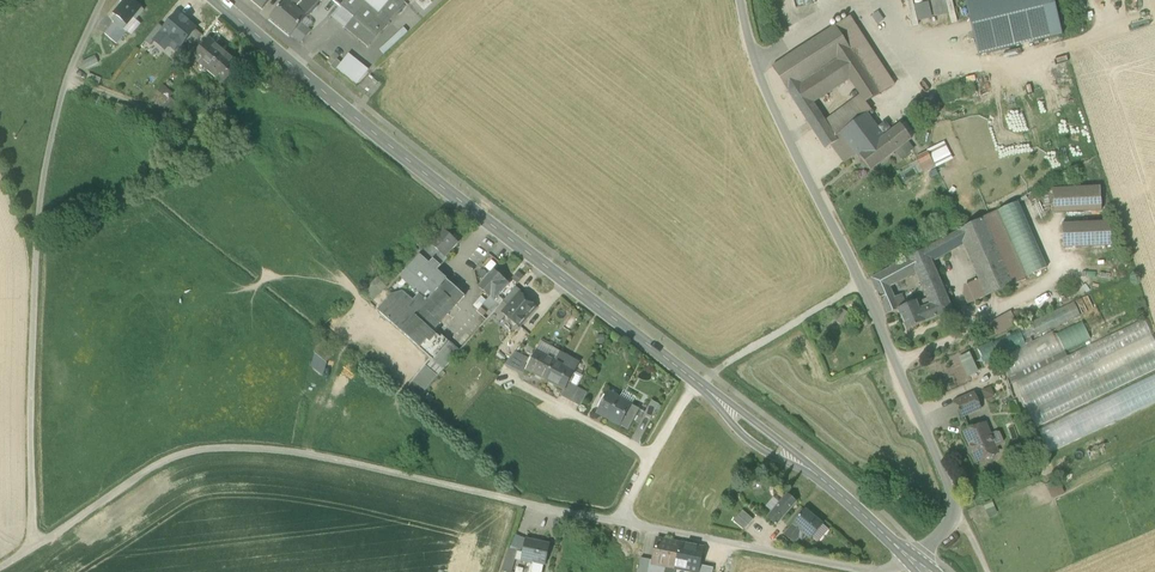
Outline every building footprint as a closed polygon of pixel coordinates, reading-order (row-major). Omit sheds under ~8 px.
[(116,15),(128,25),(133,19),(142,8),(132,0),(125,0),(114,14),(116,15)] [(262,10),(271,0),(250,0),(262,10)] [(291,34),(292,34),(300,24),(306,17),(306,16),(287,0),(286,0),(272,18),(291,34)] [(306,16),(307,16),(323,0),(287,0),(306,16)] [(359,40),(381,13),(366,0),(332,0),(340,7),(354,18),(345,29),(359,40)] [(381,13),(359,40),(368,48),(404,3),(405,3),(401,0),(392,0),(381,13)] [(381,13),(392,0),(366,0),(381,13)] [(917,6),(915,0),(907,0),(913,25),(951,17),(952,22),(960,21),(955,0),(946,0),(917,6)] [(978,56),(1062,35),(1054,0),(965,0),(978,56)] [(331,18),(345,29),(354,18),(340,7),(331,18)] [(165,30),(155,41),(165,50),(173,41),(181,48),(187,41),(196,30),(196,29),(188,22),(187,21),(184,19),(183,18),(178,14),(165,30)] [(124,30),(128,25),(116,15),(112,20),(115,23),(111,28),(119,36),(124,30)] [(314,24),(306,17),(300,24),(308,31),(314,24)] [(850,17),(836,27),(880,95),(895,85),(850,17)] [(141,25),(133,19),(128,25),(124,30),(131,36),(141,25)] [(292,34),(301,41),(309,32),(308,31),(300,24),(292,34)] [(145,42),(151,46),(155,41),(165,30),(159,25),(145,42)] [(773,68),(808,123),(821,114),(814,103),(850,80),(860,95),(865,103),(866,103),(880,95),(836,27),(773,68)] [(105,34),(117,44),(122,38),(119,36),(111,28),(105,34)] [(404,28),(380,50),(385,55),(409,33),(404,28)] [(187,41),(194,47),(203,36),(196,30),(187,41)] [(192,60),(208,73),(225,53),(209,40),(192,60)] [(240,66),(225,53),(208,73),(224,86),(240,66)] [(338,69),(357,85),(368,70),(349,55),(342,64),(338,69)] [(95,56),(82,63),(86,70),(99,64),(95,56)] [(331,67),(336,71),(338,69),(342,64),(337,60),(331,67)] [(86,81),(99,86),(102,79),(89,74),(86,81)] [(148,102),(160,111),(169,100),(157,91),(148,102)] [(860,95),(825,121),(838,141),(843,137),(840,133),(867,114),(872,111),(866,103),(865,103),(860,95)] [(118,116),(135,123),(140,112),(122,105),(118,116)] [(808,123),(813,129),(825,121),(821,114),(808,123)] [(856,155),(859,158),(860,157),(860,156),(885,137),(867,114),(840,133),(843,137),(856,155)] [(838,141),(825,121),(813,129),(825,150),(832,145),(838,141)] [(906,122),(901,126),(911,139),(916,135),(906,122)] [(860,157),(871,171),(896,152),(908,142),(912,140),(911,139),(901,126),(901,125),(885,137),(860,156),(860,157)] [(832,145),(845,163),(856,155),(843,137),(838,141),(832,145)] [(908,142),(896,152),(901,158),(913,149),(908,142)] [(927,151),(928,152),(935,167),(936,168),(947,162),(938,146),(927,151)] [(916,158),(924,173),(935,167),(928,152),(916,158)] [(1053,190),(1054,213),(1102,211),(1100,187),(1053,190)] [(1047,268),(1032,233),(1018,202),(998,211),(1011,242),(1027,277),(1047,268)] [(996,211),(984,218),(1013,286),(1026,280),(996,211)] [(984,218),(958,232),(964,245),(979,281),(986,297),(1013,286),(984,218)] [(1062,224),(1064,248),(1111,246),(1110,222),(1062,224)] [(420,256),(430,265),(434,261),(441,253),(446,258),(458,244),(443,231),(431,244),(420,256)] [(958,232),(926,249),(932,263),(964,245),(958,232)] [(926,249),(909,258),(916,274),(930,306),(935,319),(953,311),(932,263),(926,249)] [(448,259),(446,258),(441,253),(434,261),(441,267),(448,259)] [(465,297),(437,272),(430,265),(420,256),(400,278),(406,284),(395,295),(380,313),(419,348),(434,332),(465,297)] [(909,258),(883,273),(890,288),(916,274),(909,258)] [(441,267),(434,261),(430,265),(437,272),(441,267)] [(490,297),(495,301),(509,285),(505,282),(506,281),(495,271),(480,288),(490,297)] [(512,279),(518,285),(525,277),(518,272),(512,279)] [(871,279),(878,295),(890,290),(890,288),(883,273),(871,279)] [(378,278),(364,291),(373,301),(387,288),(378,278)] [(968,305),(986,297),(979,281),(967,286),(965,299),(968,305)] [(503,302),(509,308),(521,294),(522,293),(516,287),(503,302)] [(894,299),(890,290),(878,295),(883,305),(895,300),(894,299)] [(503,314),(519,327),(536,308),(521,294),(509,308),(503,314)] [(894,299),(895,300),(899,309),(906,306),(902,295),(894,299)] [(478,310),(482,306),(486,301),(482,297),(473,306),(478,310)] [(500,306),(495,301),(490,297),(486,301),(482,306),(492,314),(495,312),(500,306)] [(898,309),(899,309),(895,300),(883,305),(887,315),(898,311),(898,309)] [(495,312),(500,317),(503,314),(509,308),(503,302),(500,306),(495,312)] [(907,331),(925,323),(919,310),(916,302),(906,306),(899,309),(898,309),(898,311),(907,331)] [(1018,330),(1024,343),(1079,317),(1073,304),(1018,330)] [(930,306),(919,310),(925,323),(935,319),(930,306)] [(991,323),(991,324),(997,335),(1018,324),(1011,312),(991,323)] [(980,330),(986,341),(997,335),(991,324),(980,330)] [(432,360),(434,361),(436,359),(435,358),(450,342),(442,336),(441,338),(434,332),(419,348),(432,360)] [(318,336),(315,353),(328,363),(336,349),(318,336)] [(436,359),(446,368),(460,351),(450,342),(435,358),(436,359)] [(556,362),(560,353),(541,343),(536,352),(556,362)] [(527,370),(546,380),(556,362),(536,352),(531,361),(527,369),(527,370)] [(328,363),(315,353),(311,368),(324,377),(328,363)] [(506,364),(518,370),(525,357),(515,353),(506,364)] [(560,353),(556,362),(575,372),(579,364),(560,353)] [(970,353),(959,358),(968,377),(979,372),(970,353)] [(531,361),(525,357),(518,370),(525,374),(527,370),(527,369),(531,361)] [(432,360),(427,367),(438,377),(446,368),(436,359),(434,361),(432,360)] [(569,384),(575,372),(556,362),(546,380),(564,390),(565,390),(569,384)] [(426,366),(413,382),(424,392),(438,377),(427,367),(426,366)] [(583,377),(575,372),(569,384),(577,388),(583,377)] [(1154,404),(1154,377),(1042,425),(1052,449),(1154,404)] [(417,401),(424,392),(413,382),(405,390),(417,401)] [(561,396),(574,403),(581,390),(577,388),(569,384),(565,390),(564,390),(561,396)] [(987,399),(996,395),(992,387),(984,391),(987,399)] [(587,394),(581,390),(574,403),(581,407),(587,394)] [(635,398),(624,391),(620,399),(631,405),(635,398)] [(597,413),(609,420),(620,399),(608,393),(597,413)] [(962,416),(962,417),(979,410),(981,409),(974,394),(956,402),(962,416)] [(609,420),(620,426),(631,405),(620,399),(609,420)] [(644,416),(652,420),(659,405),(652,401),(644,416)] [(640,410),(631,405),(620,426),(629,431),(640,410)] [(965,433),(985,425),(979,410),(962,417),(962,416),(958,418),(965,433)] [(973,453),(977,462),(986,458),(989,460),(993,458),(994,454),(997,453),(995,448),(990,436),(985,425),(965,433),(970,446),(973,454),(973,453)] [(996,433),(990,436),(995,448),(1001,445),(1003,442),(999,433),(996,433)] [(768,518),(777,526),(797,503),(787,495),(768,518)] [(754,520),(743,510),(734,521),(744,531),(754,520)] [(806,510),(793,525),(803,534),(810,540),(823,525),(806,510)] [(795,544),(803,534),(793,525),(785,535),(795,544)] [(545,566),(550,544),(549,544),(548,545),(527,540),(528,539),(526,539),(521,562),(533,564),(533,563),(544,565),(544,566),(545,566)] [(676,569),(688,571),(693,546),(658,539),(653,561),(653,565),(665,567),(676,569)] [(690,571),(698,571),(699,566),(703,548),(693,546),(688,571),(690,571)] [(518,552),(509,550),(502,571),(512,571),(518,552)] [(651,560),(641,558),(638,571),(648,571),(651,560)] [(676,569),(665,567),(653,565),(653,561),(651,560),(648,571),(675,571),(676,569)] [(533,563),(533,564),(532,569),(543,571),(544,566),(544,565),(533,563)]
